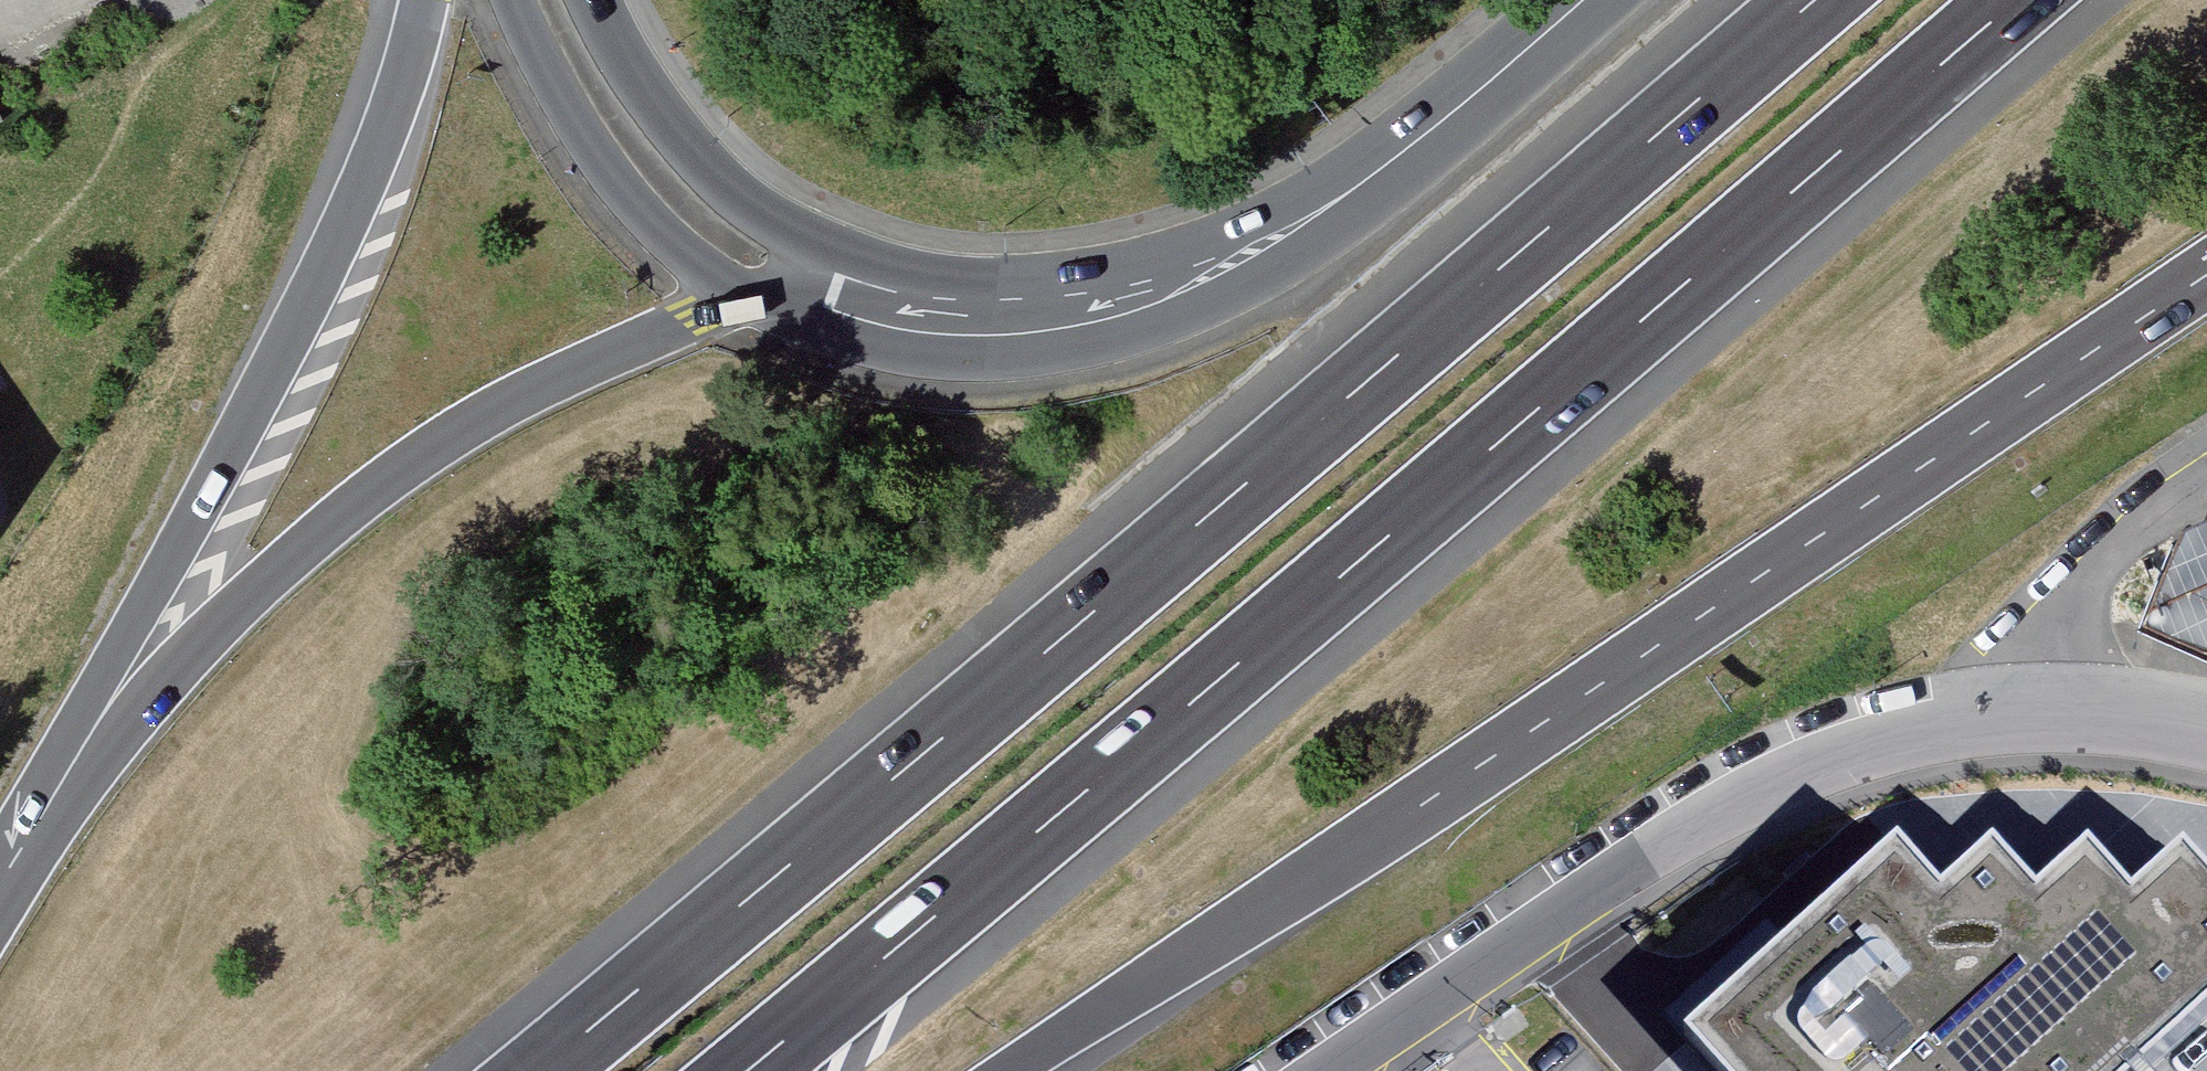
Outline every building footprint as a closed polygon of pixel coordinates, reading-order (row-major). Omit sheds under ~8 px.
[(2184,518),(2142,620),(2206,650),(2206,510),(2184,518)] [(1741,1070),(2140,1070),(2206,1014),(2206,849),(2178,815),(2126,859),(2097,825),(2033,880),(1995,835),(1934,887),(1903,851),(1700,1024),(1741,1070)]
